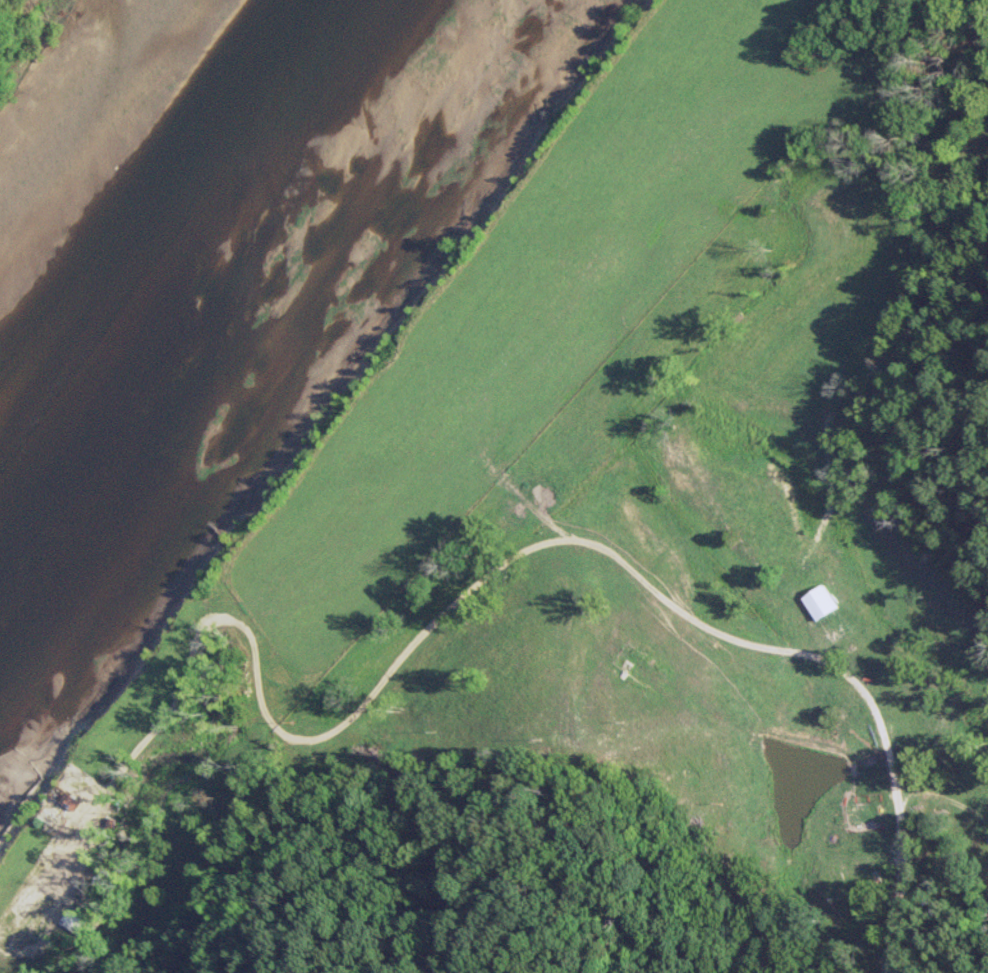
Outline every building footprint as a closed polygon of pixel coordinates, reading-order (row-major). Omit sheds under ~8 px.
[(815,620),(835,607),(819,584),(799,598),(815,620)]
